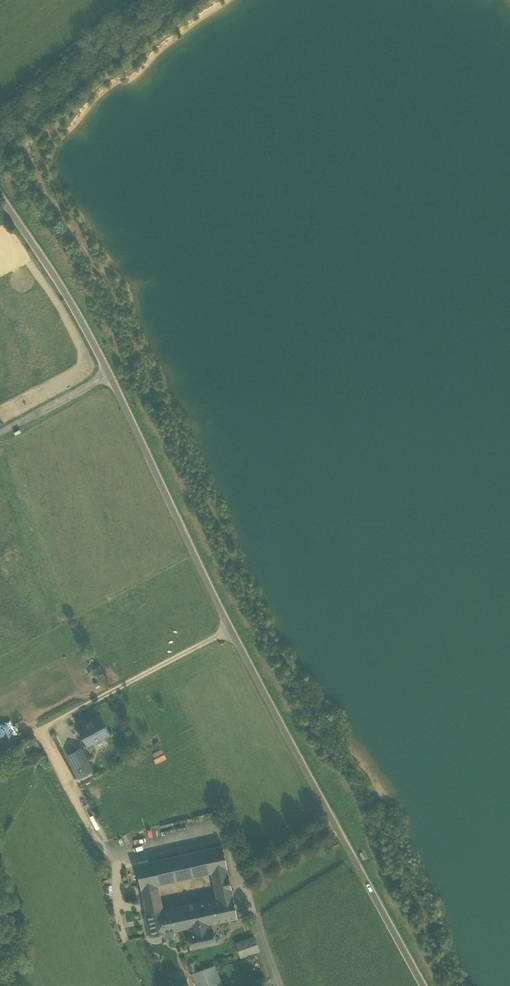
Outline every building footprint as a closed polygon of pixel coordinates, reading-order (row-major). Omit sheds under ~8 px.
[(99,717),(79,727),(87,745),(108,734),(99,717)] [(18,745),(23,754),(39,746),(34,737),(18,745)] [(68,755),(79,776),(92,770),(81,748),(68,755)] [(212,871),(227,868),(222,845),(136,865),(140,887),(157,883),(212,871)] [(212,871),(214,881),(229,877),(227,868),(212,871)] [(231,886),(229,877),(214,881),(216,889),(231,886)] [(146,913),(162,910),(157,883),(140,887),(146,913)] [(233,896),(231,886),(216,889),(218,899),(233,896)] [(186,926),(212,923),(237,917),(233,896),(218,899),(162,910),(146,913),(150,935),(186,926)] [(212,923),(186,926),(190,946),(216,941),(212,923)] [(254,937),(245,940),(249,953),(258,950),(254,937)] [(192,974),(196,985),(223,985),(214,965),(192,974)]
